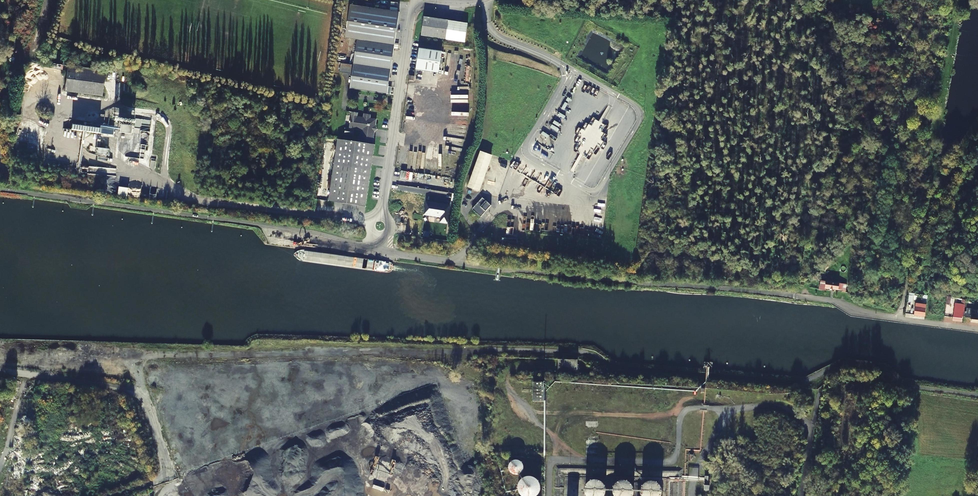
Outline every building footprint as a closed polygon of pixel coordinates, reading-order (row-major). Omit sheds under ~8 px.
[(357,40),(394,46),(399,13),(350,5),(345,38),(357,40)] [(449,21),(424,17),(421,35),(446,39),(449,21)] [(449,21),(446,39),(465,42),(468,24),(449,21)] [(394,46),(357,40),(353,65),(391,70),(394,46)] [(438,74),(441,52),(419,49),(416,71),(438,74)] [(391,70),(353,65),(350,89),(387,95),(391,70)] [(106,71),(68,67),(65,93),(103,97),(106,71)] [(351,112),(350,116),(349,129),(361,130),(359,142),(337,139),(328,201),(365,207),(375,145),(372,144),(374,132),(375,126),(376,120),(369,119),(370,115),(363,114),(363,118),(357,117),(357,113),(351,112)] [(135,123),(136,119),(123,118),(121,133),(134,134),(135,123)] [(101,128),(72,125),(72,131),(101,134),(101,128)] [(491,155),(482,152),(469,188),(478,191),(491,155)] [(105,176),(104,191),(111,191),(112,182),(113,182),(113,177),(105,176)] [(491,205),(482,198),(472,209),(481,217),(491,205)] [(450,205),(427,201),(425,214),(441,216),(440,222),(447,223),(450,205)] [(843,290),(843,292),(845,292),(847,285),(822,281),(821,289),(826,290),(826,288),(843,290)] [(962,317),(963,317),(966,300),(963,300),(962,304),(956,303),(953,316),(953,320),(962,321),(962,317)] [(925,317),(925,313),(926,304),(916,303),(914,311),(914,315),(925,317)] [(977,317),(971,316),(972,313),(966,312),(965,318),(970,319),(970,322),(977,323),(977,312),(977,317)] [(447,437),(455,435),(453,427),(445,429),(447,437)] [(512,473),(516,475),(517,476),(520,475),(522,473),(524,469),(524,466),(523,464),(521,461),(518,460),(515,460),(512,462),(510,464),(509,468),(510,471),(512,473)] [(540,494),(542,490),(541,484),(539,481),(534,477),(530,477),(526,477),(523,479),(519,483),(518,487),(518,491),(520,495),(521,495),(539,495),(540,494)] [(605,495),(606,490),(605,487),(604,484),(599,481),(596,480),(591,482),(588,484),(586,487),(585,491),(587,495),(605,495)] [(633,495),(634,491),(633,487),(632,484),(627,481),(624,480),(618,482),(616,484),(614,487),(613,491),(613,495),(614,495),(633,495)] [(663,492),(662,489),(660,485),(657,482),(652,481),(648,481),(645,483),(643,486),(641,491),(642,495),(661,495),(663,492)]
